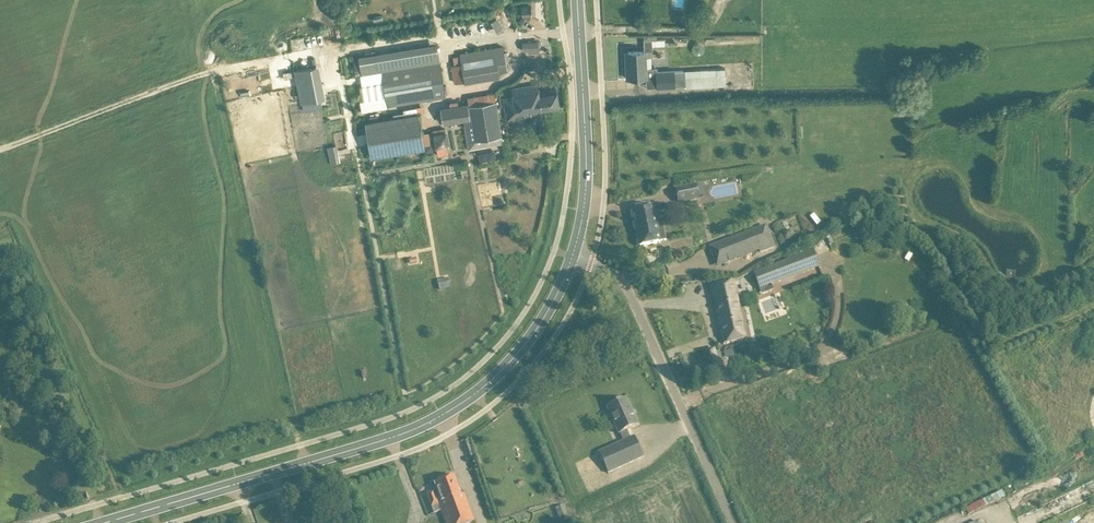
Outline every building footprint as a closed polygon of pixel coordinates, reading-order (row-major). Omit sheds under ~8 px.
[(532,15),(531,6),(527,6),(526,6),(522,7),(522,6),(521,6),(522,8),(519,9),(519,13),(522,14),(522,16),(523,16),(523,15),(527,15),(527,16),(527,15),(531,15),(532,15)] [(455,81),(503,76),(503,70),(510,69),(507,45),(455,51),(456,63),(453,63),(455,81)] [(629,66),(627,66),(628,77),(646,77),(657,76),(657,86),(686,85),(687,87),(726,86),(725,68),(657,71),(657,68),(646,68),(645,50),(644,50),(643,50),(628,51),(629,66)] [(440,62),(382,71),(384,81),(386,96),(387,106),(446,96),(440,62)] [(323,97),(327,96),(323,64),(298,67),(304,110),(324,107),(323,97)] [(386,96),(384,81),(360,85),(362,100),(386,96)] [(503,97),(507,120),(531,116),(532,122),(533,122),(533,121),(543,119),(542,111),(560,108),(557,88),(539,91),(537,83),(511,87),(513,95),(503,97)] [(451,107),(441,109),(443,122),(464,118),(469,148),(486,145),(503,143),(502,136),(498,117),(497,107),(496,101),(469,105),(469,106),(468,106),(467,104),(458,106),(458,102),(451,103),(451,107)] [(425,147),(419,113),(365,122),(371,156),(425,147)] [(451,131),(437,132),(439,154),(453,153),(451,131)] [(329,145),(333,163),(342,161),(338,143),(329,145)] [(432,143),(425,144),(426,152),(433,151),(432,143)] [(696,185),(677,189),(676,189),(675,189),(678,203),(699,199),(699,198),(697,186),(697,185),(696,185)] [(666,240),(662,219),(656,221),(653,206),(632,210),(640,247),(660,243),(660,241),(666,240)] [(723,264),(759,250),(760,252),(775,247),(771,234),(757,239),(753,231),(715,245),(718,252),(724,249),(729,261),(723,264)] [(767,264),(754,271),(754,273),(759,285),(818,263),(813,251),(812,249),(816,247),(814,242),(809,244),(810,246),(786,255),(788,260),(768,268),(767,264)] [(734,281),(722,284),(711,286),(724,344),(746,339),(734,281)] [(764,300),(766,310),(775,308),(772,298),(764,300)] [(832,361),(848,354),(845,349),(830,355),(832,361)] [(626,399),(607,407),(619,434),(620,433),(624,441),(598,453),(608,473),(643,457),(634,436),(630,438),(626,430),(638,425),(626,399)] [(442,511),(467,501),(465,495),(465,494),(461,495),(454,476),(435,483),(437,490),(427,494),(432,507),(439,504),(442,511)] [(474,521),(467,501),(442,511),(446,522),(472,522),(475,522),(475,521),(474,521)] [(561,522),(564,522),(569,521),(564,506),(556,508),(561,522)]
